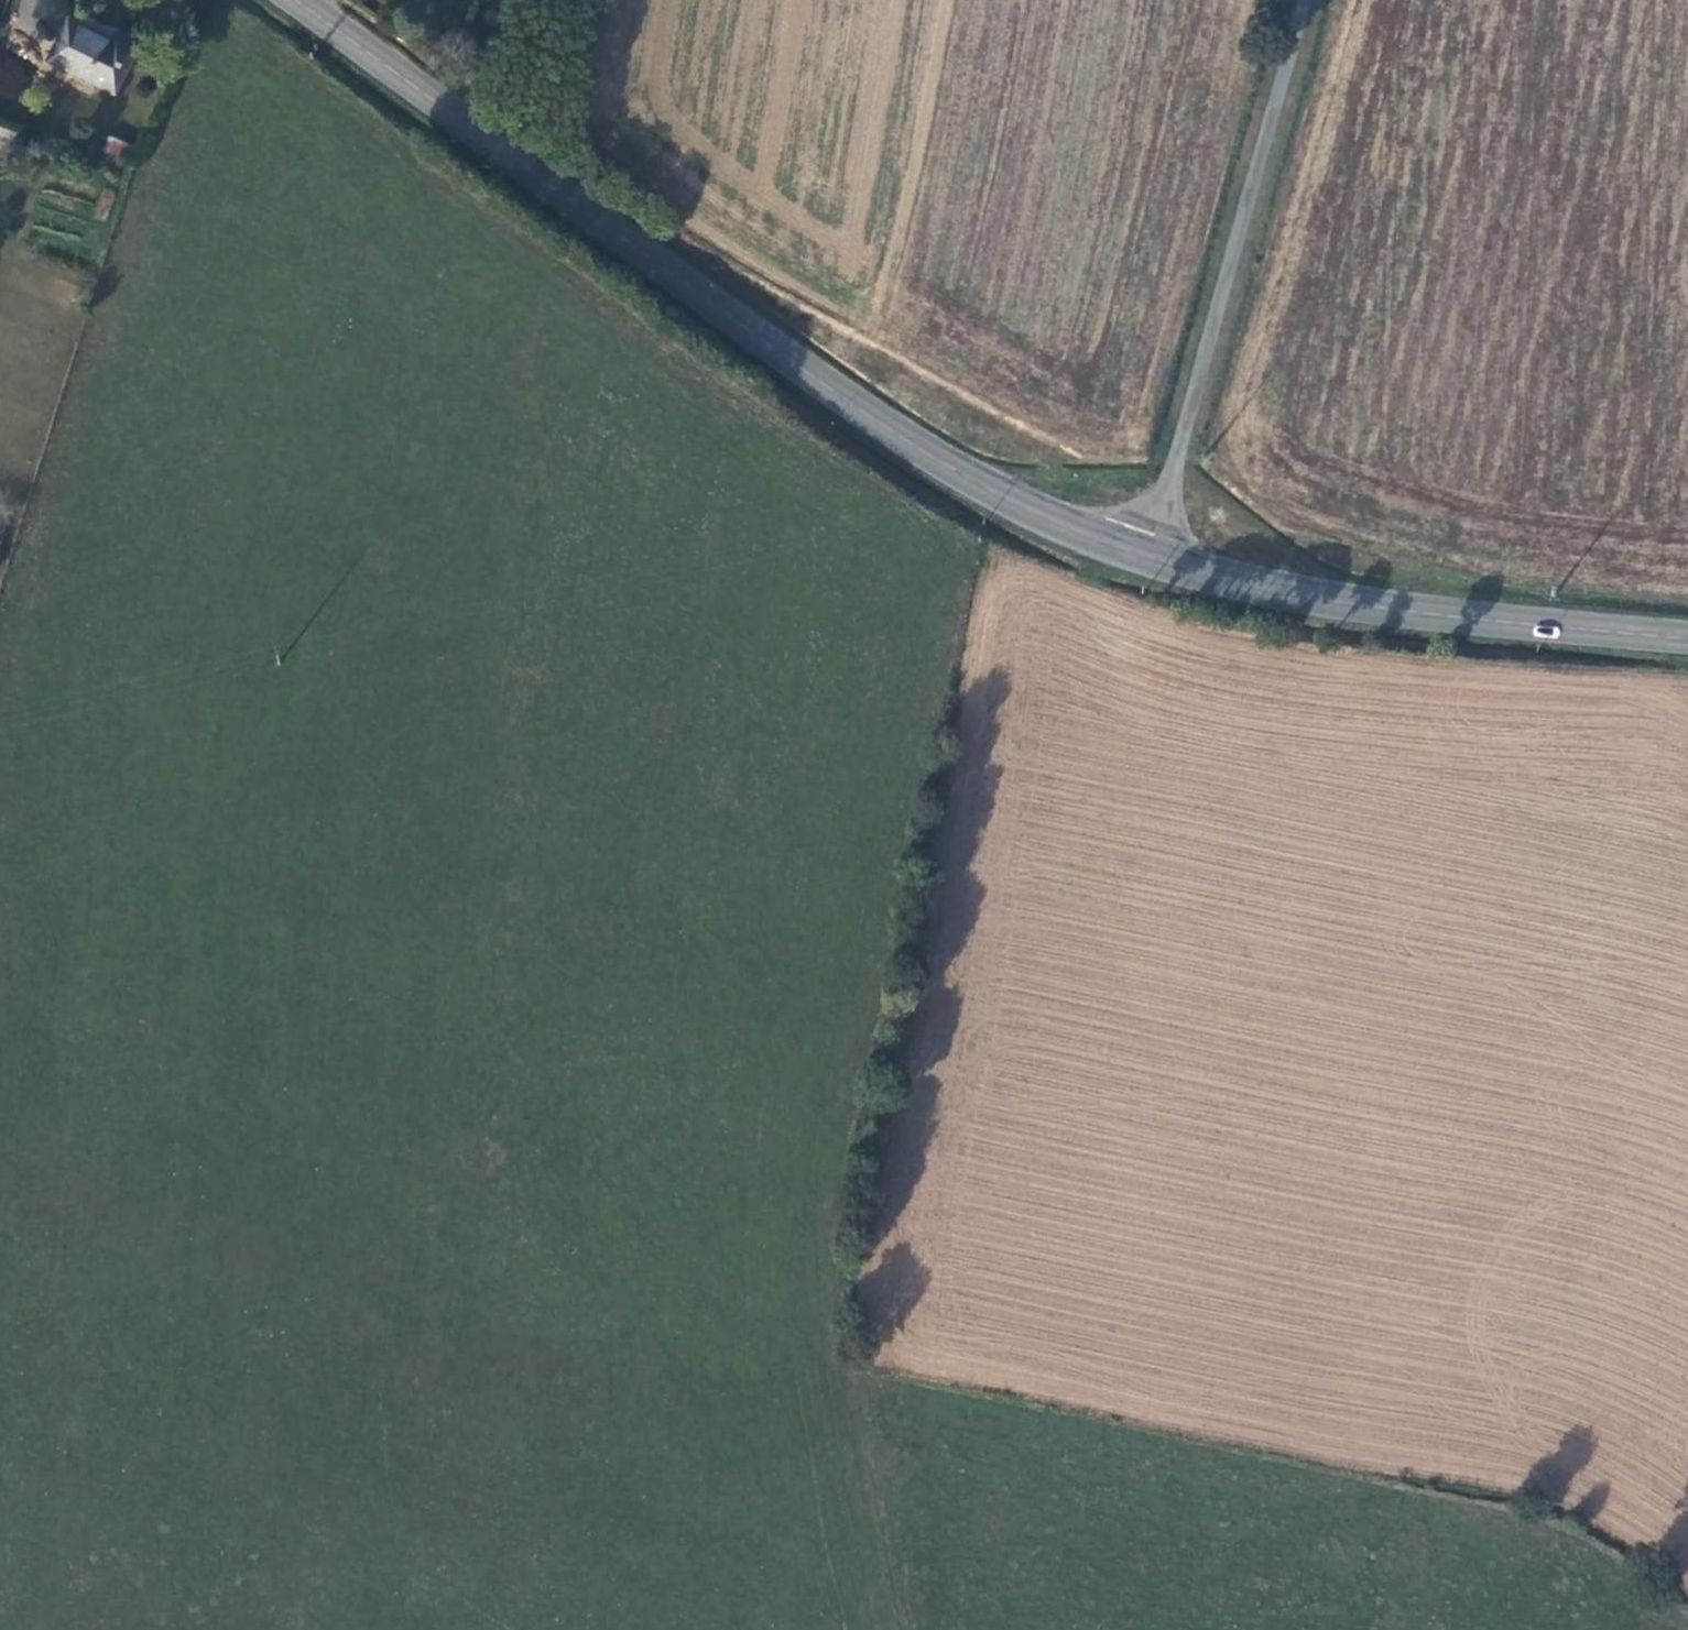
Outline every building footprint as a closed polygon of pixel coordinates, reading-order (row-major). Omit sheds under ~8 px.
[(71,18),(50,58),(114,89),(139,44),(115,31),(111,40),(71,18)]
